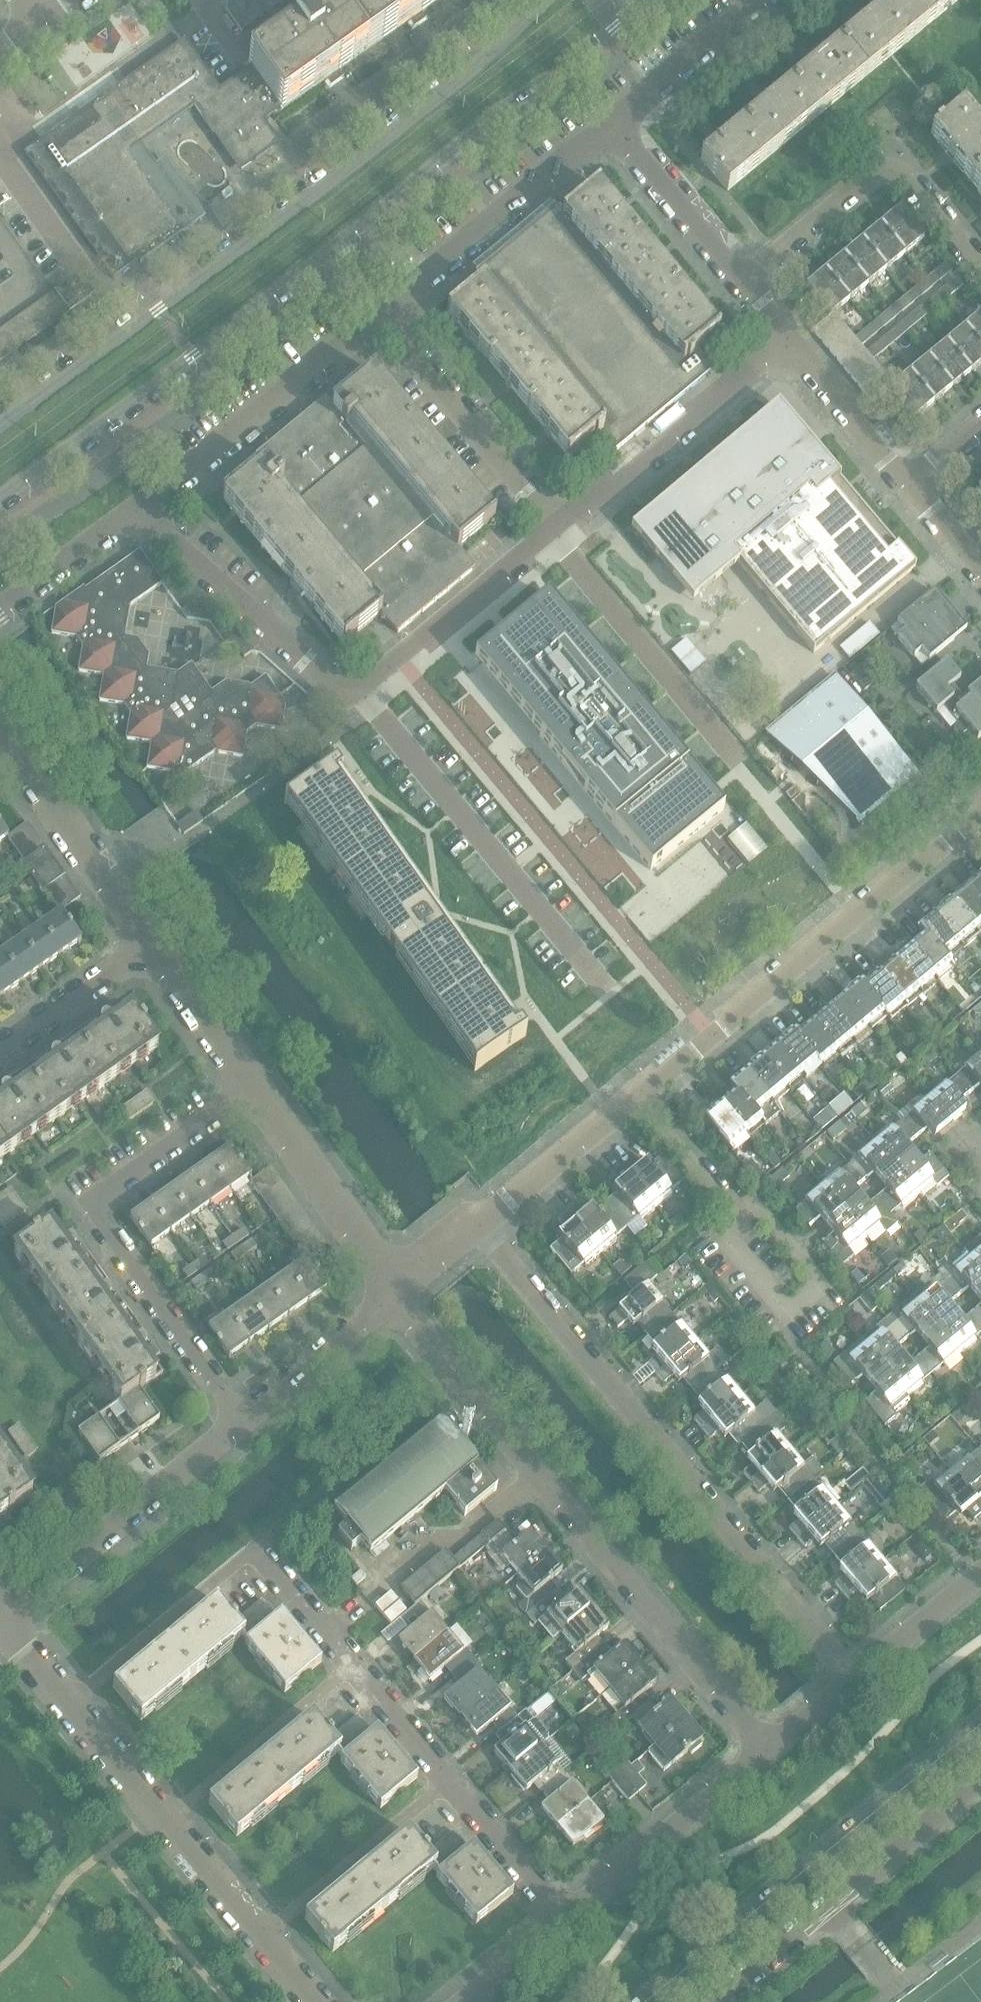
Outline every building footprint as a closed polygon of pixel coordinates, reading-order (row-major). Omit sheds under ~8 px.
[(237,2),(253,24),(262,17),(250,0),(241,0),(237,2)] [(272,11),(265,0),(250,0),(262,17),(272,11)] [(282,4),(279,0),(265,0),(272,11),(282,4)] [(437,0),(347,0),(335,8),(366,50),(437,0)] [(963,0),(893,0),(887,5),(915,39),(963,0)] [(241,32),(253,24),(237,2),(226,10),(241,32)] [(867,79),(915,39),(887,5),(839,45),(867,79)] [(263,123),(366,50),(335,8),(308,27),(304,21),(289,31),(294,37),(226,84),(236,98),(212,115),(243,158),(268,140),(259,126),(263,123)] [(819,118),(867,79),(839,45),(791,85),(819,118)] [(107,95),(106,95),(142,146),(194,109),(211,97),(190,67),(179,51),(175,46),(127,80),(120,85),(107,94),(107,95)] [(771,158),(819,118),(791,85),(743,124),(771,158)] [(25,152),(24,153),(113,280),(139,262),(140,264),(143,261),(142,260),(195,222),(156,167),(156,166),(142,146),(106,95),(105,96),(25,152)] [(963,106),(940,126),(939,125),(934,129),(935,130),(931,133),(972,182),(980,174),(980,127),(963,106)] [(728,193),(771,158),(743,124),(701,159),(728,193)] [(972,182),(980,193),(980,174),(972,182)] [(562,216),(556,208),(476,275),(482,282),(447,311),(479,349),(488,360),(497,371),(505,381),(514,392),(528,409),(551,436),(568,457),(588,441),(591,438),(608,458),(713,371),(696,351),(719,333),(705,316),(695,304),(678,283),(666,269),(656,256),(639,235),(627,221),(622,215),(616,207),(598,186),(562,216)] [(924,239),(900,210),(883,224),(907,253),(924,239)] [(907,253),(883,224),(864,240),(888,268),(907,253)] [(888,268),(864,240),(847,254),(870,283),(888,268)] [(870,283),(847,254),(828,269),(852,298),(870,283)] [(934,286),(951,272),(945,264),(927,279),(934,286)] [(830,316),(833,313),(852,298),(828,269),(807,287),(830,316)] [(75,277),(54,292),(69,313),(90,298),(75,277)] [(945,300),(963,286),(957,278),(939,293),(945,300)] [(916,301),(934,286),(927,279),(909,293),(916,301)] [(59,321),(69,313),(54,292),(44,299),(59,321)] [(916,301),(909,293),(891,309),(897,316),(916,301)] [(927,315),(945,300),(939,293),(921,307),(927,315)] [(59,321),(44,299),(33,307),(48,328),(59,321)] [(33,307),(23,314),(38,336),(48,328),(33,307)] [(909,330),(927,315),(921,307),(902,323),(909,330)] [(879,331),(897,316),(891,309),(873,324),(879,331)] [(820,340),(841,323),(833,313),(830,316),(831,316),(813,332),(820,340)] [(966,325),(980,343),(980,313),(966,325)] [(27,343),(38,336),(23,314),(12,322),(27,343)] [(12,322),(2,329),(17,350),(27,343),(12,322)] [(827,349),(849,332),(841,323),(820,340),(827,349)] [(890,345),(909,330),(902,323),(884,338),(890,345)] [(861,346),(879,331),(873,324),(854,339),(856,341),(861,346)] [(966,325),(948,340),(972,369),(980,362),(980,343),(966,325)] [(0,331),(0,349),(7,358),(17,350),(2,329),(0,331)] [(872,360),(890,345),(884,338),(866,353),(871,358),(872,360)] [(972,369),(948,340),(930,355),(954,384),(972,369)] [(842,367),(864,349),(861,346),(856,341),(835,358),(842,367)] [(871,358),(866,353),(864,349),(842,367),(850,376),(871,358)] [(954,384),(930,355),(911,371),(935,400),(954,384)] [(878,367),(872,360),(871,358),(850,376),(857,385),(878,367)] [(865,394),(886,376),(878,367),(857,385),(865,394)] [(935,400),(911,371),(893,385),(891,387),(915,417),(935,400)] [(333,408),(326,400),(258,456),(264,464),(259,468),(222,499),(235,516),(292,584),(313,609),(332,632),(343,645),(380,614),(397,634),(474,571),(458,552),(494,521),(434,448),(429,442),(394,400),(389,394),(383,387),(373,375),(362,384),(341,402),(336,406),(333,408)] [(893,385),(886,376),(865,394),(872,403),(891,387),(893,385)] [(780,427),(769,413),(631,529),(656,559),(660,555),(666,560),(680,572),(686,577),(691,581),(694,582),(697,582),(699,581),(703,579),(712,571),(731,555),(738,564),(813,654),(915,568),(849,489),(846,485),(832,469),(831,469),(813,447),(796,461),(780,441),(781,440),(782,439),(782,438),(782,437),(782,436),(783,435),(783,434),(783,433),(783,432),(783,431),(782,430),(782,429),(782,428),(781,428),(780,427)] [(737,425),(742,421),(742,420),(738,415),(737,415),(732,420),(736,425),(737,425)] [(130,607),(162,584),(140,552),(85,590),(84,588),(55,608),(55,614),(52,635),(75,639),(82,648),(79,672),(103,677),(100,701),(123,705),(130,715),(127,740),(151,744),(148,769),(172,774),(176,779),(216,751),(217,753),(242,757),(247,733),(256,726),(280,730),(286,704),(265,676),(251,686),(227,682),(212,693),(192,664),(178,674),(147,669),(149,657),(137,640),(125,638),(130,607)] [(904,632),(896,638),(912,658),(920,652),(929,662),(966,631),(935,592),(897,623),(904,632)] [(548,597),(474,658),(528,722),(651,870),(723,810),(548,597)] [(188,608),(182,613),(187,619),(210,623),(224,643),(235,645),(244,658),(249,654),(250,653),(251,653),(238,634),(227,632),(212,611),(188,608)] [(869,624),(839,649),(849,660),(879,635),(869,624)] [(705,662),(686,640),(671,652),(690,675),(705,662)] [(946,662),(915,688),(936,713),(943,708),(956,724),(954,728),(955,730),(957,735),(961,736),(965,734),(969,730),(977,740),(980,737),(980,683),(963,698),(952,686),(960,679),(946,662)] [(862,674),(854,681),(865,694),(873,687),(862,674)] [(835,677),(782,721),(865,822),(918,778),(835,677)] [(335,768),(284,804),(285,805),(286,805),(381,940),(386,936),(399,955),(394,958),(474,1071),(473,1071),(474,1073),(525,1037),(520,1028),(519,1028),(518,1029),(340,777),(341,776),(335,768)] [(786,792),(785,794),(791,800),(801,792),(795,785),(786,792)] [(203,822),(203,821),(197,812),(177,826),(184,836),(203,822)] [(16,850),(36,835),(28,824),(9,837),(7,838),(16,850)] [(733,835),(727,839),(747,864),(748,865),(767,849),(746,824),(740,829),(733,835)] [(7,838),(9,837),(0,825),(0,843),(7,838)] [(24,862),(45,847),(36,835),(16,850),(24,862)] [(44,890),(64,876),(45,847),(24,862),(23,863),(42,891),(44,890)] [(980,906),(980,873),(980,872),(972,880),(974,883),(967,889),(980,906)] [(53,901),(73,887),(64,876),(44,890),(53,901)] [(951,902),(979,935),(980,933),(980,906),(967,889),(964,886),(956,893),(958,896),(951,902)] [(81,898),(73,887),(53,901),(59,911),(62,913),(81,898)] [(951,902),(948,899),(940,906),(942,909),(935,916),(962,949),(979,935),(951,902)] [(80,939),(62,913),(59,911),(39,925),(59,954),(80,939)] [(919,929),(923,934),(946,962),(962,949),(935,916),(932,912),(924,920),(926,923),(919,929)] [(41,967),(59,954),(39,925),(21,938),(41,967)] [(917,944),(909,950),(937,983),(953,970),(946,962),(923,934),(914,941),(917,944)] [(22,980),(41,967),(21,938),(1,952),(22,980)] [(921,996),(937,983),(909,950),(907,947),(898,954),(901,957),(893,963),(921,996)] [(22,980),(1,952),(0,953),(0,990),(3,994),(22,980)] [(921,996),(893,963),(891,960),(882,967),(885,970),(878,976),(905,1009),(921,996)] [(889,1023),(905,1009),(878,976),(875,973),(867,980),(869,983),(862,989),(886,1019),(889,1023)] [(886,1019),(862,989),(856,982),(848,989),(850,993),(843,999),(870,1032),(886,1019)] [(834,1006),(827,1012),(854,1045),(870,1032),(843,999),(840,996),(832,1003),(834,1006)] [(972,1012),(975,1015),(980,1015),(980,1004),(972,1012)] [(142,1024),(141,1025),(128,1006),(114,1016),(110,1009),(109,1010),(117,1022),(110,1027),(109,1025),(108,1024),(107,1024),(106,1024),(104,1024),(103,1024),(102,1025),(101,1026),(100,1028),(100,1029),(92,1034),(87,1027),(99,1019),(98,1018),(73,1035),(108,1084),(158,1049),(145,1030),(146,1030),(142,1024)] [(818,1019),(811,1025),(839,1058),(854,1045),(827,1012),(824,1009),(816,1016),(818,1019)] [(808,1022),(800,1029),(803,1032),(795,1038),(820,1068),(823,1071),(839,1058),(811,1025),(808,1022)] [(820,1068),(795,1038),(790,1032),(781,1039),(784,1042),(776,1048),(804,1081),(820,1068)] [(58,1120),(108,1084),(73,1035),(59,1045),(67,1057),(61,1062),(60,1061),(59,1060),(57,1059),(56,1059),(54,1059),(53,1060),(52,1060),(51,1062),(51,1063),(50,1064),(43,1070),(37,1062),(49,1054),(48,1053),(23,1071),(58,1120)] [(913,1037),(907,1042),(913,1049),(919,1044),(913,1037)] [(804,1081),(776,1048),(774,1045),(765,1052),(768,1055),(761,1061),(788,1094),(804,1081)] [(929,1048),(922,1053),(930,1062),(937,1056),(929,1048)] [(899,1053),(894,1057),(900,1065),(905,1061),(899,1053)] [(955,1078),(969,1094),(979,1086),(980,1084),(980,1085),(980,1056),(979,1053),(978,1053),(964,1065),(967,1067),(955,1078)] [(788,1094),(761,1061),(758,1058),(750,1065),(752,1068),(745,1074),(772,1107),(788,1094)] [(58,1120),(23,1071),(9,1080),(17,1092),(11,1097),(10,1096),(9,1095),(7,1094),(6,1094),(5,1094),(3,1095),(2,1096),(1,1097),(1,1098),(0,1099),(0,1100),(0,1145),(7,1155),(58,1120)] [(778,1114),(772,1107),(745,1074),(742,1071),(734,1078),(736,1081),(729,1087),(732,1091),(762,1127),(778,1114)] [(868,1092),(876,1086),(866,1074),(858,1080),(868,1092)] [(942,1083),(926,1097),(946,1121),(963,1107),(959,1103),(961,1101),(969,1094),(955,1078),(944,1086),(942,1083)] [(885,1084),(878,1091),(882,1096),(890,1089),(885,1084)] [(853,1094),(858,1100),(867,1093),(862,1086),(853,1094)] [(762,1127),(732,1091),(723,1098),(726,1101),(719,1107),(746,1140),(762,1127)] [(153,1100),(149,1093),(144,1093),(123,1108),(122,1112),(127,1119),(131,1120),(153,1104),(153,1100)] [(909,1104),(896,1115),(902,1122),(916,1139),(926,1130),(929,1128),(932,1132),(946,1121),(926,1097),(912,1108),(909,1104)] [(857,1117),(867,1109),(862,1103),(852,1111),(857,1117)] [(746,1140),(719,1107),(716,1104),(708,1111),(710,1114),(703,1120),(730,1153),(746,1140)] [(98,1107),(93,1111),(98,1117),(103,1113),(98,1107)] [(834,1141),(847,1130),(840,1122),(827,1132),(834,1141)] [(888,1128),(872,1141),(892,1166),(910,1150),(907,1146),(908,1145),(916,1139),(902,1122),(890,1131),(888,1128)] [(860,1156),(848,1166),(862,1183),(873,1174),(876,1171),(880,1176),(892,1166),(872,1141),(857,1154),(860,1156)] [(232,1189),(251,1176),(230,1147),(211,1159),(232,1189)] [(917,1158),(910,1150),(892,1166),(880,1176),(876,1171),(873,1174),(886,1190),(889,1187),(886,1183),(899,1173),(902,1171),(917,1158)] [(902,1171),(899,1173),(918,1197),(920,1195),(921,1194),(934,1183),(938,1188),(949,1179),(943,1172),(929,1154),(921,1160),(920,1162),(917,1158),(902,1171)] [(670,1192),(683,1182),(662,1157),(644,1172),(634,1159),(623,1167),(657,1208),(673,1195),(670,1192)] [(211,1204),(232,1189),(211,1159),(190,1175),(211,1204)] [(838,1170),(819,1185),(839,1209),(857,1195),(858,1194),(855,1190),(862,1183),(848,1166),(840,1173),(838,1170)] [(642,1221),(657,1208),(623,1167),(615,1174),(625,1187),(607,1203),(627,1227),(640,1217),(642,1221)] [(257,1195),(279,1180),(270,1168),(249,1183),(257,1195)] [(777,1187),(789,1177),(783,1169),(771,1179),(777,1187)] [(886,1190),(875,1199),(889,1216),(903,1204),(906,1207),(918,1197),(899,1173),(886,1183),(889,1187),(886,1190)] [(191,1218),(211,1204),(190,1175),(170,1189),(191,1218)] [(266,1207),(288,1192),(279,1180),(257,1195),(266,1207)] [(810,1198),(796,1210),(811,1228),(822,1219),(825,1216),(827,1219),(839,1209),(819,1185),(808,1195),(810,1198)] [(13,1189),(9,1188),(0,1194),(0,1226),(4,1227),(25,1211),(26,1207),(13,1189)] [(171,1232),(191,1218),(170,1189),(150,1203),(171,1232)] [(275,1219),(296,1204),(288,1192),(266,1207),(275,1219)] [(866,1207),(857,1195),(839,1209),(827,1219),(825,1216),(822,1219),(833,1233),(837,1230),(834,1227),(845,1217),(849,1214),(855,1210),(858,1213),(866,1207)] [(849,1214),(845,1217),(865,1241),(869,1238),(869,1237),(880,1228),(886,1234),(896,1225),(889,1216),(875,1199),(866,1207),(858,1213),(855,1210),(849,1214)] [(151,1247),(171,1232),(150,1203),(130,1217),(139,1230),(138,1231),(140,1234),(141,1234),(151,1247)] [(615,1238),(627,1227),(607,1203),(589,1218),(578,1204),(568,1213),(602,1254),(617,1241),(615,1238)] [(283,1231),(305,1216),(296,1204),(275,1219),(283,1231)] [(942,1225),(953,1217),(947,1209),(936,1217),(942,1225)] [(587,1266),(602,1254),(568,1213),(559,1220),(570,1233),(550,1249),(570,1274),(584,1263),(587,1266)] [(292,1243),(313,1228),(305,1216),(283,1231),(292,1243)] [(670,1223),(676,1231),(684,1224),(678,1216),(670,1223)] [(833,1233),(822,1242),(841,1266),(854,1256),(851,1252),(865,1241),(845,1217),(843,1219),(834,1227),(837,1230),(833,1233)] [(72,1231),(66,1236),(56,1223),(38,1236),(37,1235),(32,1238),(33,1239),(14,1253),(49,1302),(98,1268),(89,1255),(77,1263),(72,1257),(73,1256),(74,1255),(75,1253),(75,1252),(75,1250),(74,1249),(73,1248),(72,1247),(71,1247),(70,1246),(64,1239),(72,1233),(80,1245),(81,1244),(72,1231)] [(238,1243),(249,1235),(244,1228),(233,1236),(238,1243)] [(301,1257),(323,1241),(313,1228),(292,1243),(301,1257)] [(935,1235),(939,1240),(944,1240),(949,1236),(943,1229),(935,1235)] [(920,1245),(927,1239),(921,1233),(915,1238),(920,1245)] [(233,1236),(224,1242),(229,1249),(238,1243),(233,1236)] [(965,1252),(965,1253),(968,1256),(980,1272),(980,1238),(965,1252)] [(246,1255),(258,1247),(252,1239),(241,1247),(246,1255)] [(241,1247),(232,1253),(238,1261),(246,1255),(241,1247)] [(888,1268),(896,1262),(889,1252),(880,1259),(888,1268)] [(938,1273),(939,1275),(958,1298),(961,1296),(968,1290),(975,1284),(978,1287),(980,1285),(980,1272),(968,1256),(965,1253),(950,1266),(948,1264),(938,1273)] [(198,1271),(209,1263),(204,1257),(193,1264),(198,1271)] [(689,1263),(685,1257),(677,1264),(681,1269),(689,1263)] [(308,1301),(329,1287),(308,1258),(288,1272),(308,1301)] [(620,1262),(614,1267),(622,1277),(632,1269),(627,1262),(620,1262)] [(898,1276),(907,1269),(902,1263),(893,1270),(898,1276)] [(193,1264),(185,1270),(189,1277),(198,1271),(193,1264)] [(651,1284),(657,1279),(645,1264),(624,1282),(636,1296),(651,1284)] [(676,1265),(668,1271),(673,1278),(681,1271),(676,1265)] [(116,1294),(98,1269),(98,1268),(49,1302),(84,1352),(133,1318),(124,1305),(112,1313),(107,1306),(108,1305),(109,1304),(110,1303),(110,1301),(110,1300),(109,1299),(109,1298),(107,1297),(106,1296),(105,1296),(99,1288),(107,1283),(115,1295),(116,1294)] [(206,1283),(217,1275),(212,1268),(201,1276),(206,1283)] [(850,1276),(858,1286),(868,1278),(862,1271),(856,1270),(850,1276)] [(289,1315),(308,1301),(288,1272),(269,1286),(289,1315)] [(879,1291),(896,1277),(892,1272),(874,1286),(879,1291)] [(913,1296),(913,1297),(935,1323),(943,1316),(941,1313),(949,1306),(953,1303),(958,1298),(939,1275),(938,1276),(913,1296)] [(201,1276),(192,1282),(198,1289),(206,1283),(201,1276)] [(714,1302),(720,1297),(709,1283),(703,1288),(714,1302)] [(664,1300),(652,1284),(651,1284),(636,1296),(610,1317),(619,1328),(632,1317),(647,1335),(672,1315),(661,1302),(664,1300)] [(978,1287),(975,1284),(968,1290),(980,1305),(980,1285),(978,1287)] [(271,1328),(289,1315),(269,1286),(250,1299),(271,1328)] [(871,1312),(877,1307),(866,1293),(860,1298),(871,1312)] [(913,1297),(887,1318),(906,1341),(916,1333),(924,1327),(926,1330),(935,1323),(913,1297)] [(249,1343),(271,1328),(250,1299),(229,1314),(249,1343)] [(971,1313),(980,1325),(980,1305),(974,1311),(971,1313)] [(961,1321),(949,1306),(941,1313),(943,1316),(935,1323),(926,1330),(924,1327),(916,1333),(928,1347),(936,1341),(933,1338),(941,1331),(950,1324),(953,1327),(961,1321)] [(736,1329),(742,1324),(731,1311),(726,1316),(736,1329)] [(941,1331),(961,1354),(975,1342),(979,1339),(977,1336),(978,1335),(980,1333),(980,1325),(971,1313),(970,1313),(964,1318),(961,1321),(953,1327),(950,1324),(941,1331)] [(229,1358),(249,1343),(229,1314),(209,1328),(218,1341),(216,1342),(219,1346),(220,1345),(229,1358)] [(684,1324),(681,1327),(672,1315),(647,1335),(662,1353),(649,1364),(657,1374),(698,1340),(684,1324)] [(151,1344),(133,1318),(84,1352),(120,1404),(139,1390),(139,1391),(145,1387),(144,1386),(163,1374),(153,1360),(160,1356),(159,1355),(147,1363),(143,1356),(144,1355),(145,1354),(145,1353),(145,1351),(145,1350),(145,1349),(144,1347),(143,1347),(141,1346),(140,1346),(134,1338),(142,1333),(150,1345),(151,1344)] [(887,1318),(860,1340),(882,1367),(891,1360),(888,1356),(895,1350),(906,1341),(887,1318)] [(928,1347),(918,1356),(932,1373),(943,1364),(946,1367),(961,1355),(961,1354),(941,1331),(933,1338),(936,1341),(928,1347)] [(717,1348),(710,1354),(698,1340),(657,1374),(665,1383),(678,1373),(692,1390),(717,1369),(728,1360),(717,1348)] [(860,1340),(834,1362),(838,1369),(852,1386),(863,1377),(867,1373),(872,1369),(875,1373),(882,1367),(860,1340)] [(829,1357),(835,1352),(826,1341),(820,1346),(829,1357)] [(908,1365),(895,1350),(888,1356),(891,1360),(882,1367),(875,1373),(872,1369),(867,1373),(863,1377),(875,1392),(885,1384),(882,1381),(889,1375),(898,1368),(900,1371),(908,1365)] [(898,1368),(889,1375),(910,1401),(914,1398),(912,1396),(927,1383),(924,1380),(932,1374),(932,1373),(918,1356),(908,1365),(900,1371),(898,1368)] [(730,1379),(727,1382),(717,1369),(692,1390),(708,1409),(695,1420),(703,1429),(743,1395),(730,1379)] [(773,1370),(765,1377),(770,1383),(779,1376),(773,1370)] [(875,1392),(864,1401),(878,1417),(879,1417),(884,1424),(899,1411),(898,1411),(910,1401),(889,1375),(882,1381),(885,1384),(875,1392)] [(159,1420),(139,1391),(139,1390),(120,1404),(108,1412),(129,1441),(159,1420)] [(800,1394),(794,1400),(801,1407),(807,1402),(800,1394)] [(766,1422),(776,1413),(766,1401),(755,1410),(743,1395),(703,1429),(710,1439),(724,1428),(739,1446),(749,1438),(766,1423),(766,1422)] [(959,1410),(952,1416),(957,1422),(964,1417),(959,1410)] [(99,1463),(129,1441),(108,1412),(78,1434),(99,1463)] [(779,1434),(788,1427),(776,1413),(766,1422),(766,1423),(749,1438),(739,1446),(740,1447),(742,1445),(757,1462),(744,1474),(752,1483),(792,1449),(779,1434)] [(938,1421),(937,1421),(933,1416),(929,1419),(933,1424),(934,1424),(938,1421)] [(496,1491),(464,1453),(440,1424),(334,1513),(347,1528),(338,1536),(352,1552),(360,1545),(370,1556),(445,1493),(465,1517),(496,1491)] [(36,1448),(21,1427),(17,1426),(10,1431),(9,1435),(24,1456),(28,1457),(35,1452),(36,1448)] [(932,1432),(924,1439),(929,1446),(938,1439),(932,1432)] [(908,1433),(899,1441),(905,1448),(914,1440),(908,1433)] [(835,1459),(846,1450),(836,1437),(829,1443),(835,1451),(831,1454),(835,1459)] [(811,1458),(804,1464),(792,1449),(752,1483),(759,1492),(773,1481),(788,1499),(812,1479),(821,1471),(811,1458)] [(0,1450),(0,1518),(8,1512),(8,1513),(14,1509),(14,1508),(32,1495),(0,1450)] [(979,1451),(967,1461),(965,1459),(949,1471),(980,1510),(980,1453),(979,1451)] [(862,1469),(842,1486),(849,1494),(869,1477),(862,1469)] [(980,1514),(980,1510),(949,1471),(934,1484),(930,1479),(916,1490),(923,1498),(943,1523),(955,1513),(959,1517),(966,1512),(973,1521),(980,1514)] [(826,1489),(823,1492),(812,1479),(788,1499),(803,1518),(789,1529),(797,1539),(838,1504),(826,1489)] [(848,1522),(850,1519),(838,1504),(797,1539),(805,1548),(819,1536),(834,1555),(858,1534),(848,1522)] [(897,1524),(904,1518),(893,1505),(885,1512),(897,1524)] [(498,1522),(477,1539),(485,1548),(505,1531),(498,1522)] [(530,1534),(516,1545),(505,1531),(485,1548),(503,1571),(510,1566),(518,1576),(545,1553),(530,1534)] [(871,1545),(869,1547),(858,1534),(834,1555),(849,1573),(834,1585),(842,1595),(884,1560),(871,1545)] [(914,1548),(924,1560),(932,1554),(922,1541),(914,1548)] [(429,1594),(438,1587),(459,1570),(445,1552),(400,1589),(415,1606),(420,1602),(429,1594)] [(518,1604),(527,1615),(557,1591),(549,1582),(561,1572),(545,1553),(518,1576),(522,1581),(515,1588),(524,1599),(518,1604)] [(894,1578),(897,1575),(884,1560),(842,1595),(850,1604),(859,1597),(864,1604),(869,1600),(879,1612),(904,1591),(894,1578)] [(360,1573),(351,1581),(356,1587),(365,1579),(360,1573)] [(438,1587),(429,1594),(435,1602),(444,1594),(438,1587)] [(554,1641),(562,1635),(592,1609),(576,1590),(564,1600),(557,1591),(527,1615),(536,1626),(539,1623),(554,1641)] [(391,1593),(375,1606),(390,1624),(406,1611),(391,1593)] [(281,1617),(277,1621),(261,1601),(235,1622),(233,1619),(231,1620),(244,1635),(241,1639),(247,1646),(245,1647),(284,1694),(320,1664),(281,1617)] [(417,1660),(447,1634),(420,1602),(415,1606),(415,1607),(399,1620),(410,1632),(401,1640),(417,1660)] [(244,1635),(231,1620),(216,1603),(165,1646),(193,1679),(241,1639),(244,1635)] [(596,1638),(608,1629),(592,1609),(562,1635),(576,1652),(565,1661),(574,1672),(604,1647),(596,1638)] [(469,1646),(462,1652),(447,1634),(417,1660),(424,1669),(420,1671),(429,1681),(445,1668),(452,1678),(478,1657),(469,1646)] [(141,1722),(193,1679),(165,1646),(113,1689),(141,1722)] [(608,1690),(639,1665),(623,1646),(611,1656),(604,1647),(574,1672),(582,1682),(594,1673),(608,1690)] [(478,1671),(485,1666),(478,1657),(452,1678),(459,1686),(444,1699),(452,1709),(456,1707),(463,1716),(494,1691),(478,1671)] [(655,1684),(639,1666),(639,1665),(608,1690),(623,1708),(611,1717),(620,1727),(631,1718),(650,1703),(643,1694),(655,1684)] [(560,1683),(552,1689),(560,1699),(567,1693),(560,1683)] [(499,1733),(517,1718),(494,1691),(463,1716),(479,1735),(492,1725),(499,1733)] [(686,1721),(670,1702),(669,1702),(657,1712),(650,1703),(631,1718),(655,1747),(686,1721)] [(536,1720),(534,1721),(526,1711),(517,1718),(499,1733),(506,1743),(494,1753),(509,1772),(549,1739),(548,1737),(549,1736),(536,1720)] [(376,1732),(372,1736),(356,1717),(331,1738),(329,1735),(327,1737),(339,1751),(336,1754),(342,1760),(340,1762),(380,1809),(415,1779),(376,1732)] [(339,1751),(327,1737),(312,1718),(260,1762),(288,1794),(336,1754),(339,1751)] [(664,1773),(689,1752),(691,1755),(701,1746),(699,1744),(702,1741),(686,1721),(655,1747),(656,1748),(648,1754),(664,1773)] [(549,1739),(509,1772),(525,1791),(534,1784),(537,1788),(541,1785),(546,1790),(564,1775),(573,1768),(549,1739)] [(631,1767),(626,1760),(616,1768),(621,1774),(622,1775),(631,1768),(631,1767)] [(236,1838),(288,1794),(260,1762),(209,1805),(236,1838)] [(644,1771),(637,1763),(637,1762),(631,1767),(631,1768),(622,1775),(637,1794),(647,1786),(638,1776),(644,1771)] [(612,1782),(621,1774),(616,1768),(607,1776),(612,1782)] [(637,1794),(622,1775),(621,1774),(612,1782),(628,1802),(637,1794)] [(587,1803),(564,1775),(546,1790),(546,1791),(542,1793),(550,1803),(541,1810),(556,1829),(587,1803)] [(572,1848),(603,1822),(587,1803),(556,1829),(572,1848)] [(473,1848),(469,1852),(453,1832),(427,1854),(424,1851),(422,1852),(435,1868),(433,1870),(438,1877),(436,1878),(475,1925),(511,1895),(473,1848)] [(435,1868),(422,1852),(407,1834),(355,1878),(383,1911),(433,1870),(435,1868)] [(332,1953),(383,1911),(355,1878),(305,1920),(332,1953)]
